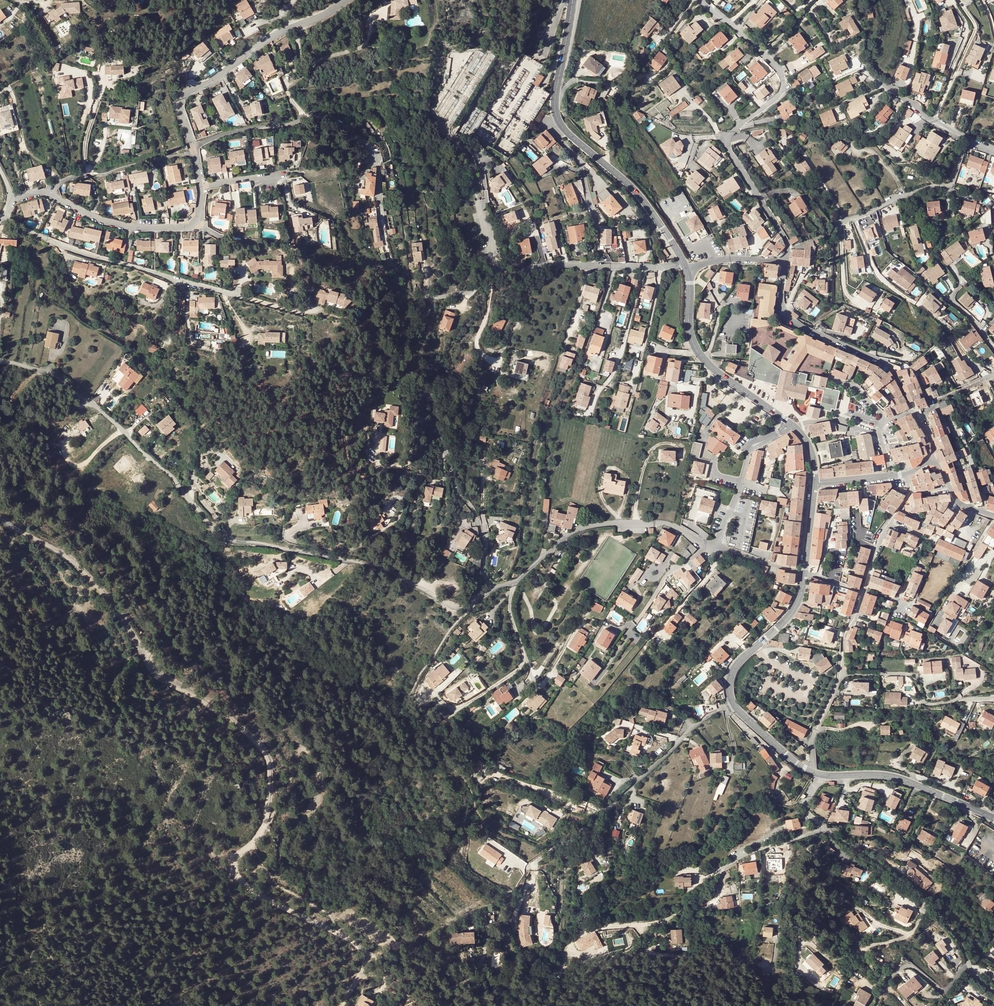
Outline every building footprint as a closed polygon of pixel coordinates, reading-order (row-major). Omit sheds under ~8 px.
[(235,6),(243,18),(239,20),(242,26),(257,18),(247,0),(245,0),(235,6)] [(390,15),(399,16),(401,7),(407,7),(408,6),(408,4),(407,0),(394,0),(394,1),(393,5),(391,5),(390,15)] [(829,2),(828,3),(834,10),(843,2),(842,0),(827,0),(829,2)] [(79,2),(61,4),(61,6),(55,10),(55,9),(43,17),(48,23),(54,19),(56,22),(61,19),(59,16),(65,12),(70,11),(70,13),(80,12),(79,2)] [(755,13),(749,18),(761,30),(777,13),(767,4),(757,15),(755,13)] [(953,24),(956,24),(951,10),(938,14),(944,30),(954,27),(953,24)] [(850,16),(839,23),(844,30),(848,27),(849,27),(850,28),(849,29),(853,36),(860,31),(850,16)] [(652,18),(642,30),(646,33),(653,26),(655,27),(656,28),(653,32),(656,35),(663,27),(652,18)] [(689,26),(680,33),(687,42),(695,35),(695,36),(703,30),(696,22),(690,27),(689,26)] [(229,24),(214,33),(217,37),(214,39),(217,43),(219,47),(234,38),(230,31),(232,29),(229,24)] [(646,33),(642,30),(640,32),(647,37),(655,27),(653,26),(646,33)] [(719,44),(720,46),(728,40),(721,32),(711,41),(716,47),(719,44)] [(800,33),(790,40),(797,50),(796,51),(798,54),(806,48),(804,46),(807,44),(800,33)] [(695,35),(687,42),(689,43),(697,37),(695,36),(695,35)] [(844,35),(836,40),(839,44),(847,39),(844,35)] [(198,58),(210,50),(204,41),(192,49),(198,58)] [(711,41),(705,46),(708,49),(709,51),(710,52),(716,47),(711,41)] [(944,44),(939,42),(932,66),(944,70),(946,65),(945,64),(948,53),(947,53),(951,42),(945,42),(944,44)] [(288,45),(280,48),(284,59),(292,56),(288,45)] [(985,49),(975,45),(973,51),(971,50),(970,52),(972,53),(971,55),(969,54),(966,61),(971,63),(975,65),(978,60),(980,61),(985,49)] [(825,52),(821,46),(813,52),(811,49),(805,54),(807,57),(808,56),(810,54),(814,59),(814,60),(825,52)] [(737,48),(724,59),(729,65),(730,66),(728,68),(731,71),(738,65),(735,62),(743,55),(737,48)] [(659,52),(658,54),(661,57),(660,59),(664,62),(668,58),(659,52)] [(658,71),(661,67),(664,62),(660,59),(661,57),(658,54),(649,64),(658,71)] [(275,67),(280,65),(278,59),(272,62),(271,61),(268,56),(263,58),(264,59),(257,63),(256,62),(251,64),(254,70),(259,68),(260,70),(259,71),(260,74),(262,73),(262,75),(261,76),(263,81),(267,80),(267,78),(269,77),(269,78),(271,77),(271,75),(278,72),(275,67)] [(590,56),(583,64),(593,71),(591,73),(594,76),(596,74),(602,65),(590,56)] [(843,56),(830,62),(834,71),(835,75),(842,72),(849,69),(846,62),(843,56)] [(975,65),(971,63),(970,66),(977,69),(981,61),(980,61),(978,60),(975,65)] [(757,61),(748,69),(754,76),(750,79),(754,84),(767,73),(757,61)] [(822,64),(820,61),(813,66),(814,69),(822,64)] [(58,71),(60,63),(54,62),(52,69),(58,71)] [(605,68),(602,65),(596,74),(599,76),(605,68)] [(896,76),(898,77),(905,80),(910,69),(908,68),(904,66),(902,65),(901,65),(896,76)] [(124,74),(124,66),(105,67),(105,75),(124,74)] [(245,68),(235,75),(238,78),(235,80),(239,89),(244,86),(242,82),(251,76),(245,68)] [(808,69),(799,74),(804,82),(813,77),(808,69)] [(917,73),(912,90),(923,93),(925,84),(924,84),(927,74),(924,73),(922,72),(921,74),(917,73)] [(543,77),(539,74),(533,84),(538,87),(543,77)] [(923,93),(912,90),(911,92),(923,95),(927,85),(929,86),(930,82),(928,81),(930,75),(927,74),(924,84),(925,84),(923,93)] [(69,75),(57,77),(58,82),(63,81),(64,85),(59,86),(60,96),(66,95),(65,90),(71,89),(70,86),(74,86),(74,87),(80,86),(80,83),(83,82),(82,78),(70,80),(69,75)] [(659,84),(667,94),(674,89),(675,91),(680,87),(672,75),(659,84)] [(845,92),(845,93),(853,90),(851,84),(858,81),(856,76),(836,86),(840,94),(845,92)] [(800,78),(792,83),(795,88),(800,85),(799,82),(801,80),(800,78)] [(592,94),(594,89),(583,85),(581,90),(580,92),(579,92),(575,101),(585,105),(590,93),(592,94)] [(719,93),(726,101),(731,97),(733,99),(737,96),(728,86),(719,93)] [(760,101),(771,93),(765,86),(755,94),(760,101)] [(72,96),(71,89),(65,90),(66,95),(60,96),(61,98),(72,96)] [(597,90),(594,89),(592,94),(590,93),(585,105),(588,106),(591,98),(594,99),(597,90)] [(975,93),(963,90),(961,98),(973,101),(975,93)] [(222,119),(231,115),(227,107),(230,105),(228,101),(226,102),(221,94),(212,98),(222,119)] [(699,96),(694,100),(698,105),(702,101),(699,96)] [(865,96),(845,105),(851,119),(860,115),(859,113),(866,110),(865,107),(868,105),(865,96)] [(893,96),(889,101),(894,105),(898,100),(893,96)] [(788,113),(792,111),(796,109),(791,100),(778,108),(785,120),(793,115),(792,113),(789,115),(788,113)] [(261,113),(259,101),(251,103),(251,105),(252,108),(249,109),(244,110),(248,118),(253,117),(253,115),(261,113)] [(886,119),(888,117),(893,111),(885,104),(874,116),(883,124),(887,120),(886,119)] [(3,107),(4,113),(10,111),(15,126),(16,131),(20,130),(13,105),(3,107)] [(108,106),(107,116),(119,117),(119,123),(127,124),(129,110),(121,109),(121,108),(108,106)] [(201,106),(190,109),(198,131),(209,126),(201,106)] [(832,110),(820,115),(824,124),(829,122),(830,124),(837,121),(832,110)] [(0,114),(0,119),(3,130),(15,126),(10,111),(4,113),(0,114)] [(637,120),(644,115),(637,112),(633,115),(637,120)] [(592,127),(601,126),(598,116),(583,120),(586,133),(588,133),(589,135),(597,141),(599,138),(597,136),(593,133),(592,127)] [(368,122),(364,125),(371,134),(375,131),(368,122)] [(893,135),(889,141),(899,148),(912,129),(905,125),(903,129),(900,127),(894,136),(893,135)] [(601,128),(601,126),(592,127),(593,133),(597,136),(595,129),(601,128)] [(546,130),(534,141),(541,149),(544,146),(553,138),(546,130)] [(936,145),(938,146),(942,138),(931,132),(926,140),(922,146),(919,151),(920,151),(931,158),(936,150),(934,149),(936,145)] [(915,148),(919,151),(922,146),(926,140),(922,137),(915,148)] [(556,141),(553,138),(544,146),(547,149),(556,141)] [(678,148),(683,145),(679,140),(674,143),(672,138),(661,145),(667,153),(673,159),(674,159),(676,158),(675,156),(681,152),(678,148)] [(837,148),(840,151),(845,145),(841,141),(840,142),(838,140),(831,147),(834,150),(837,148)] [(292,155),(292,151),(292,147),(291,147),(291,143),(283,143),(283,147),(284,147),(284,149),(284,151),(279,151),(279,160),(285,159),(290,159),(290,155),(292,155)] [(365,150),(360,144),(357,146),(361,151),(366,157),(368,154),(365,150)] [(940,148),(938,146),(936,145),(934,149),(936,150),(931,158),(920,151),(918,154),(931,162),(940,148)] [(713,164),(720,156),(719,155),(722,152),(714,146),(711,149),(710,148),(700,160),(710,169),(714,165),(713,164)] [(274,155),(273,147),(253,150),(255,160),(262,159),(268,159),(268,156),(274,155)] [(229,160),(225,160),(225,165),(226,168),(231,167),(231,164),(236,164),(236,162),(245,160),(243,150),(228,153),(229,160)] [(765,150),(760,153),(767,164),(763,166),(769,175),(777,170),(773,164),(771,162),(776,158),(770,150),(766,152),(765,150)] [(546,154),(532,165),(539,173),(548,166),(552,163),(546,154)] [(983,176),(988,162),(983,161),(984,160),(970,155),(967,165),(973,168),(973,170),(980,172),(979,175),(983,176)] [(721,157),(720,156),(713,164),(714,165),(721,157)] [(226,168),(225,165),(221,165),(220,158),(207,160),(209,173),(221,171),(221,173),(227,172),(226,168)] [(805,160),(796,166),(799,171),(800,170),(805,178),(809,175),(808,173),(811,171),(805,160)] [(41,165),(26,170),(30,181),(45,177),(41,165)] [(182,182),(181,174),(179,174),(179,170),(178,165),(168,167),(171,184),(182,182)] [(539,173),(540,175),(550,168),(548,166),(539,173)] [(705,179),(702,177),(700,177),(701,175),(696,171),(691,177),(692,178),(691,179),(690,178),(686,183),(694,190),(698,186),(705,179)] [(146,172),(127,175),(127,176),(129,184),(134,183),(134,185),(148,182),(146,172)] [(374,190),(376,174),(373,174),(367,173),(366,189),(374,190)] [(504,173),(499,177),(499,178),(496,181),(493,183),(491,193),(497,194),(498,190),(499,192),(506,187),(505,186),(510,182),(504,173)] [(129,184),(127,176),(122,177),(123,181),(106,184),(107,193),(113,192),(112,190),(124,188),(125,190),(130,189),(129,184)] [(734,179),(717,190),(723,198),(732,192),(734,193),(741,189),(734,179)] [(91,185),(75,183),(74,193),(81,193),(81,194),(90,196),(91,185)] [(302,185),(293,187),(295,195),(304,194),(302,185)] [(578,202),(572,186),(566,189),(563,189),(569,205),(574,203),(578,202)] [(510,207),(517,202),(509,188),(501,193),(510,207)] [(606,188),(597,195),(603,202),(601,204),(611,216),(618,211),(616,210),(619,207),(616,204),(617,202),(606,188)] [(184,192),(169,195),(170,201),(171,206),(186,204),(184,192)] [(156,201),(156,204),(157,208),(161,208),(159,196),(144,199),(146,205),(147,210),(154,209),(153,204),(153,202),(156,201)] [(801,210),(806,207),(800,197),(795,200),(795,201),(795,202),(793,203),(789,205),(796,217),(802,213),(801,210)] [(44,211),(43,204),(41,204),(40,200),(21,205),(24,218),(31,215),(31,212),(34,211),(40,210),(40,212),(44,211)] [(963,200),(961,211),(973,215),(974,210),(978,211),(980,204),(963,200)] [(214,212),(225,214),(226,208),(227,201),(223,201),(223,204),(215,203),(214,207),(211,207),(211,214),(214,215),(214,212)] [(940,201),(927,202),(928,216),(935,215),(935,213),(941,212),(940,201)] [(127,202),(111,205),(112,213),(113,215),(122,213),(129,212),(129,213),(133,213),(131,204),(128,204),(127,202)] [(268,208),(267,206),(260,207),(261,219),(268,218),(268,219),(278,218),(277,207),(270,208),(268,208)] [(721,213),(720,212),(717,206),(708,210),(712,220),(716,219),(718,218),(719,219),(725,217),(723,212),(721,213)] [(377,228),(375,208),(373,208),(369,208),(367,208),(369,229),(372,228),(377,228)] [(248,225),(257,224),(256,210),(245,212),(244,209),(236,209),(236,215),(235,215),(236,221),(245,220),(245,217),(247,217),(248,225)] [(502,215),(505,224),(521,218),(517,209),(502,215)] [(61,220),(62,218),(63,217),(62,216),(64,213),(57,210),(56,214),(55,213),(51,222),(56,224),(55,227),(63,231),(68,220),(64,218),(64,219),(63,221),(61,220)] [(685,220),(695,214),(693,211),(675,222),(684,237),(692,232),(685,220)] [(302,232),(302,230),(302,226),(312,224),(311,218),(302,219),(302,214),(296,215),(296,216),(292,217),(294,233),(302,232)] [(695,214),(685,220),(692,232),(695,231),(703,226),(695,214)] [(761,224),(765,221),(759,215),(756,218),(761,224)] [(899,226),(896,215),(882,218),(883,222),(885,229),(886,229),(893,227),(899,226)] [(554,221),(544,224),(547,238),(556,235),(555,231),(556,230),(554,221)] [(759,226),(754,221),(752,222),(750,224),(749,226),(754,230),(759,226)] [(867,240),(880,235),(875,223),(871,225),(872,227),(864,229),(867,240)] [(583,224),(568,227),(571,243),(578,242),(578,241),(582,240),(581,237),(586,236),(583,224)] [(917,241),(921,240),(917,225),(910,227),(911,234),(910,234),(915,254),(922,252),(920,243),(918,244),(917,241)] [(708,234),(703,226),(695,231),(700,239),(708,234)] [(744,226),(737,228),(743,248),(748,246),(745,235),(747,235),(744,226)] [(82,238),(88,239),(99,242),(102,231),(84,227),(84,230),(82,238)] [(763,227),(756,231),(762,240),(768,236),(763,227)] [(82,238),(84,230),(76,228),(75,235),(74,237),(74,238),(88,241),(88,239),(82,238)] [(377,228),(372,228),(373,239),(374,243),(373,243),(375,248),(382,246),(381,241),(380,241),(379,236),(378,228),(377,228)] [(629,228),(621,229),(622,239),(623,239),(623,242),(626,241),(626,238),(630,238),(629,228)] [(743,248),(737,228),(733,229),(734,233),(731,234),(736,250),(743,248)] [(971,243),(980,241),(986,239),(983,228),(968,232),(971,243)] [(612,229),(601,229),(601,244),(605,244),(611,244),(616,244),(617,237),(612,237),(612,229)] [(724,233),(727,241),(729,248),(730,251),(736,250),(731,234),(730,231),(724,233)] [(782,249),(785,246),(783,243),(780,234),(775,238),(778,241),(774,246),(783,254),(784,253),(785,252),(782,249)] [(160,253),(172,253),(172,246),(173,239),(165,239),(165,238),(160,238),(160,240),(155,240),(155,241),(155,249),(160,249),(160,253)] [(2,249),(3,244),(4,244),(4,245),(5,245),(17,245),(17,240),(0,239),(0,249),(2,249)] [(111,250),(112,249),(112,246),(116,247),(120,248),(119,252),(123,253),(125,245),(121,244),(122,241),(114,239),(114,241),(108,239),(108,240),(106,249),(111,250)] [(529,239),(518,241),(520,255),(525,254),(525,252),(531,251),(529,239)] [(635,253),(642,252),(646,251),(645,240),(634,242),(634,248),(630,249),(631,255),(632,255),(632,256),(635,256),(635,254),(635,253)] [(796,248),(795,250),(805,250),(811,251),(811,247),(814,246),(818,241),(817,240),(807,243),(796,248)] [(922,252),(915,254),(916,256),(924,253),(921,240),(917,241),(918,244),(920,243),(922,252)] [(155,249),(155,241),(141,242),(141,241),(136,241),(136,251),(141,250),(141,251),(150,251),(154,251),(155,249)] [(182,253),(198,253),(198,241),(194,241),(194,242),(182,242),(182,253)] [(767,248),(771,252),(776,256),(778,259),(783,254),(774,246),(772,243),(769,241),(765,247),(767,248)] [(948,254),(945,257),(949,264),(954,260),(953,259),(958,255),(965,250),(958,241),(946,250),(948,254)] [(421,243),(412,244),(414,262),(424,261),(424,251),(422,251),(421,243)] [(216,245),(205,245),(205,253),(205,255),(203,255),(203,265),(213,265),(213,255),(216,255),(216,245)] [(979,254),(988,253),(988,248),(984,248),(984,245),(979,246),(979,254)] [(762,254),(766,257),(771,252),(767,248),(762,254)] [(793,256),(792,257),(792,265),(790,273),(793,274),(795,265),(804,266),(804,257),(793,256)] [(949,264),(945,257),(941,259),(945,264),(946,266),(949,264)] [(250,270),(254,275),(259,270),(265,270),(265,268),(270,268),(270,269),(273,269),(273,277),(284,277),(284,265),(283,266),(283,261),(270,262),(270,261),(265,261),(265,262),(260,262),(258,263),(255,259),(248,265),(251,269),(250,270)] [(72,271),(79,273),(80,272),(86,273),(97,276),(99,267),(94,266),(93,267),(88,266),(88,264),(83,263),(82,264),(75,262),(72,271)] [(767,263),(767,267),(767,269),(766,271),(766,274),(766,276),(777,278),(779,265),(767,263)] [(925,273),(928,278),(932,283),(937,279),(939,277),(945,273),(944,271),(938,263),(932,268),(925,273)] [(922,266),(915,272),(918,275),(925,269),(922,266)] [(990,266),(980,268),(985,287),(990,286),(990,284),(993,283),(990,266)] [(706,275),(710,279),(715,272),(711,269),(706,275)] [(898,274),(893,280),(908,290),(916,279),(902,269),(898,274)] [(888,275),(893,280),(898,274),(892,270),(888,275)] [(727,283),(732,283),(733,273),(717,271),(715,273),(710,280),(727,283)] [(813,281),(813,284),(813,286),(814,286),(818,287),(818,290),(825,290),(825,282),(825,280),(819,280),(818,281),(813,281)] [(809,281),(806,285),(812,290),(814,286),(813,286),(813,284),(809,281)] [(151,286),(151,285),(144,282),(140,292),(147,295),(147,294),(153,296),(154,294),(156,296),(159,289),(157,288),(157,289),(151,286)] [(620,284),(618,292),(617,296),(615,295),(614,300),(626,304),(631,287),(620,284)] [(643,297),(652,299),(655,286),(646,284),(643,297)] [(737,297),(741,298),(741,296),(748,297),(750,285),(739,284),(737,297)] [(777,293),(777,286),(759,284),(758,292),(758,296),(761,296),(761,300),(764,300),(762,315),(762,317),(774,318),(775,316),(775,310),(774,310),(774,306),(775,306),(775,303),(776,296),(775,296),(776,293),(777,293)] [(591,298),(597,300),(600,289),(586,285),(583,296),(591,298)] [(917,285),(910,291),(915,296),(921,289),(917,285)] [(877,294),(865,286),(859,295),(871,303),(877,294)] [(816,296),(803,288),(799,294),(802,297),(798,304),(804,308),(807,304),(808,304),(811,301),(812,301),(816,296)] [(324,291),(316,289),(314,297),(320,298),(320,297),(327,299),(327,300),(340,304),(344,308),(351,302),(347,297),(347,296),(330,291),(329,294),(326,294),(324,291)] [(975,300),(976,301),(979,298),(973,292),(970,294),(968,293),(960,300),(967,308),(975,300)] [(925,307),(933,313),(941,303),(929,293),(923,300),(928,304),(925,307)] [(198,308),(208,308),(214,308),(214,297),(206,297),(202,297),(198,297),(198,302),(195,302),(195,301),(190,301),(190,307),(190,313),(199,313),(198,310),(198,308)] [(320,297),(320,298),(318,304),(323,305),(325,300),(327,300),(327,299),(320,297)] [(895,303),(886,297),(881,306),(889,312),(895,303)] [(764,300),(761,300),(759,320),(752,319),(751,326),(758,328),(770,323),(782,328),(800,336),(797,341),(800,343),(804,336),(782,326),(772,321),(762,320),(762,317),(762,315),(764,300)] [(973,304),(976,301),(975,300),(967,308),(969,310),(974,305),(973,304)] [(711,303),(700,302),(699,318),(709,319),(711,303)] [(945,307),(941,303),(933,313),(937,317),(945,307)] [(446,309),(440,327),(449,331),(455,313),(446,309)] [(844,327),(847,317),(837,314),(832,330),(850,335),(852,329),(844,327)] [(855,320),(847,317),(844,327),(852,329),(855,320)] [(495,321),(491,329),(499,333),(505,321),(500,318),(498,322),(495,321)] [(665,325),(660,336),(670,340),(674,330),(665,325)] [(604,330),(594,327),(592,333),(595,334),(588,353),(595,356),(596,353),(598,347),(600,348),(604,337),(602,336),(604,330)] [(638,332),(631,330),(630,332),(628,341),(635,342),(642,344),(645,328),(639,327),(638,332)] [(890,335),(877,328),(872,336),(885,344),(887,347),(894,343),(891,338),(889,337),(890,335)] [(56,342),(58,333),(49,331),(45,347),(54,349),(55,342),(56,342)] [(983,340),(977,331),(974,333),(972,331),(959,340),(966,349),(978,340),(980,342),(983,340)] [(265,333),(265,334),(264,342),(284,343),(284,334),(265,333)] [(580,334),(578,341),(584,343),(586,336),(580,334)] [(792,354),(787,361),(787,362),(795,367),(798,363),(800,365),(801,363),(808,352),(826,361),(822,369),(829,370),(835,355),(837,349),(836,348),(829,345),(829,346),(825,344),(825,343),(823,342),(817,339),(816,340),(812,339),(813,338),(805,334),(804,336),(800,343),(797,347),(795,350),(796,351),(793,354),(792,354)] [(150,347),(149,351),(157,354),(160,346),(152,344),(151,347),(150,347)] [(737,345),(727,345),(726,353),(736,354),(737,345)] [(763,356),(771,361),(773,362),(775,359),(780,352),(770,345),(763,356)] [(844,363),(848,353),(840,349),(841,347),(837,346),(836,348),(837,349),(835,355),(842,359),(841,361),(842,362),(844,363)] [(737,366),(734,374),(752,381),(753,379),(778,386),(782,370),(772,364),(773,362),(771,361),(763,356),(751,348),(750,353),(749,367),(737,366)] [(563,356),(560,367),(567,369),(569,365),(571,365),(573,360),(574,360),(576,354),(568,351),(566,356),(563,356)] [(844,363),(849,365),(855,368),(856,365),(860,358),(848,353),(844,363)] [(650,355),(645,374),(657,377),(662,358),(650,355)] [(914,363),(918,369),(927,362),(923,356),(917,360),(914,363)] [(952,360),(955,365),(958,363),(965,375),(958,378),(960,381),(964,379),(963,377),(965,376),(966,378),(972,375),(969,371),(966,366),(965,366),(962,360),(960,356),(952,360)] [(627,357),(625,370),(632,371),(634,358),(627,357)] [(862,368),(865,360),(864,360),(865,358),(863,357),(862,359),(861,359),(860,358),(856,365),(858,366),(859,366),(862,368)] [(601,371),(601,373),(606,374),(605,376),(609,377),(610,371),(607,370),(610,361),(605,359),(605,362),(603,361),(600,371),(601,371)] [(772,364),(782,370),(794,373),(800,365),(798,363),(795,367),(787,362),(787,361),(785,359),(782,363),(781,362),(775,359),(773,362),(772,364)] [(517,360),(514,371),(524,374),(527,363),(517,360)] [(669,362),(668,368),(679,369),(681,361),(675,360),(675,363),(669,362)] [(737,366),(740,360),(734,360),(732,363),(731,362),(723,361),(721,368),(726,372),(727,371),(734,374),(737,366)] [(924,384),(924,385),(927,384),(924,377),(927,375),(928,377),(933,374),(938,372),(937,371),(944,367),(941,361),(934,365),(920,374),(924,384)] [(119,370),(123,373),(125,375),(124,377),(118,384),(126,390),(139,374),(124,363),(119,370)] [(871,375),(874,372),(879,367),(870,363),(867,370),(862,368),(859,366),(858,369),(871,375)] [(905,382),(906,385),(912,383),(910,377),(915,375),(913,372),(911,368),(903,363),(900,366),(895,364),(894,366),(894,368),(897,371),(902,383),(905,382)] [(958,363),(955,365),(959,373),(956,375),(958,378),(965,375),(958,363)] [(696,370),(705,372),(705,369),(701,365),(695,364),(694,370),(696,370)] [(850,380),(855,368),(849,365),(848,366),(845,365),(842,372),(848,375),(846,378),(850,380)] [(874,372),(878,375),(883,370),(880,368),(882,366),(881,365),(879,367),(874,372)] [(969,371),(972,375),(974,373),(971,366),(967,365),(966,366),(969,371)] [(668,368),(667,373),(666,381),(677,383),(679,369),(668,368)] [(834,369),(832,374),(846,380),(846,378),(848,375),(842,372),(839,371),(834,369)] [(794,373),(782,370),(778,386),(776,393),(787,396),(795,398),(805,400),(808,387),(824,390),(820,405),(810,403),(807,416),(818,419),(820,412),(821,413),(822,409),(831,411),(832,408),(833,402),(837,403),(840,390),(825,387),(827,378),(813,375),(811,382),(806,380),(807,374),(799,372),(799,374),(794,373)] [(891,376),(893,375),(890,371),(887,373),(881,378),(886,384),(886,385),(893,379),(891,376)] [(871,375),(864,381),(868,385),(868,384),(870,385),(873,382),(874,384),(881,378),(878,375),(874,372),(871,375)] [(941,378),(938,372),(933,374),(936,381),(939,380),(941,378)] [(936,381),(933,374),(928,377),(931,384),(936,381)] [(887,386),(889,389),(897,383),(894,378),(894,377),(893,375),(891,376),(893,379),(886,385),(887,386)] [(886,384),(881,378),(874,384),(873,384),(876,388),(867,395),(870,397),(871,396),(878,390),(886,384)] [(586,412),(594,387),(583,383),(576,404),(581,406),(580,409),(586,412)] [(900,389),(897,383),(889,389),(894,395),(896,398),(897,398),(903,396),(900,389)] [(905,391),(905,392),(912,389),(916,388),(914,383),(912,383),(906,385),(903,386),(905,391)] [(886,384),(878,390),(880,392),(887,386),(886,385),(886,384)] [(617,396),(614,395),(613,399),(616,400),(615,405),(626,408),(629,394),(628,394),(629,387),(620,385),(617,396)] [(657,394),(664,396),(665,396),(667,386),(666,386),(660,385),(657,394)] [(914,395),(912,389),(905,392),(910,402),(915,400),(920,398),(921,398),(920,398),(921,398),(920,395),(920,393),(914,395)] [(930,392),(927,393),(930,400),(932,399),(938,396),(936,389),(932,391),(930,392)] [(878,390),(871,396),(876,402),(884,396),(880,392),(878,390)] [(787,396),(776,393),(775,399),(786,402),(787,396)] [(690,396),(684,395),(680,395),(670,394),(668,406),(688,408),(690,396)] [(884,396),(876,402),(883,408),(888,404),(889,407),(890,406),(894,404),(892,400),(889,402),(884,396)] [(904,398),(903,396),(897,398),(904,411),(909,408),(904,398)] [(904,411),(897,398),(896,398),(892,400),(894,404),(898,413),(904,411)] [(920,398),(915,400),(918,409),(923,407),(920,398)] [(941,409),(948,406),(945,400),(938,403),(939,404),(940,409),(941,409)] [(898,413),(894,404),(890,406),(894,415),(898,413)] [(944,416),(954,412),(951,405),(948,406),(941,409),(944,416)] [(889,407),(885,409),(889,418),(894,415),(890,406),(889,407)] [(385,414),(375,413),(374,421),(384,423),(383,427),(392,428),(393,415),(397,416),(398,408),(390,407),(389,411),(385,410),(385,414)] [(657,412),(647,427),(653,431),(659,424),(663,427),(668,420),(657,412)] [(940,421),(937,413),(931,416),(930,416),(933,426),(934,427),(941,424),(940,421)] [(169,415),(158,425),(164,432),(172,426),(175,423),(169,415)] [(904,441),(908,441),(906,436),(905,434),(911,432),(911,431),(907,420),(905,416),(898,420),(902,429),(905,434),(902,435),(904,441)] [(915,420),(914,418),(907,420),(911,431),(919,429),(915,420)] [(77,426),(85,435),(93,429),(85,419),(77,426)] [(725,439),(728,441),(734,445),(740,436),(716,419),(710,428),(716,433),(719,435),(716,439),(713,437),(711,436),(707,441),(710,443),(707,448),(716,455),(720,449),(723,452),(726,446),(724,445),(722,443),(725,439)] [(823,422),(825,433),(832,432),(837,431),(844,431),(847,431),(848,427),(829,421),(823,422)] [(823,422),(809,425),(811,436),(820,434),(825,433),(823,422)] [(943,428),(941,424),(934,427),(937,437),(946,434),(950,433),(948,427),(946,427),(943,428)] [(164,432),(158,425),(155,427),(163,437),(174,428),(172,426),(164,432)] [(136,430),(141,434),(145,431),(140,426),(136,430)] [(914,438),(912,439),(911,440),(912,442),(913,443),(917,442),(916,439),(918,439),(924,437),(925,437),(920,428),(919,429),(911,431),(911,432),(914,438)] [(985,433),(989,440),(993,437),(993,428),(985,433)] [(897,437),(899,443),(904,441),(902,435),(905,434),(902,429),(899,430),(896,432),(895,432),(896,434),(897,437)] [(788,446),(802,444),(800,442),(799,439),(796,436),(794,434),(791,432),(787,434),(776,441),(777,442),(780,449),(776,451),(779,456),(788,451),(788,446)] [(954,442),(950,433),(946,434),(954,453),(954,452),(958,451),(956,446),(954,447),(953,443),(954,442)] [(864,435),(856,437),(858,442),(861,458),(869,457),(872,456),(875,455),(874,451),(870,434),(864,435)] [(940,449),(944,457),(954,453),(946,434),(937,437),(934,438),(935,442),(936,445),(938,445),(939,449),(940,449)] [(926,444),(924,438),(924,437),(918,439),(918,441),(919,443),(920,446),(925,446),(927,446),(926,444)] [(694,442),(690,456),(699,459),(702,444),(694,442)] [(775,458),(779,456),(776,451),(780,449),(777,442),(767,448),(764,461),(769,464),(775,461),(776,460),(775,458)] [(838,443),(830,445),(832,460),(848,457),(847,450),(843,450),(841,442),(838,443)] [(923,455),(924,457),(928,454),(925,446),(920,446),(919,443),(914,445),(900,447),(904,460),(905,460),(910,459),(923,455)] [(788,446),(788,451),(787,455),(803,454),(802,444),(788,446)] [(894,462),(900,461),(896,448),(891,449),(893,458),(894,462)] [(959,450),(959,451),(962,457),(967,455),(964,448),(963,449),(962,449),(959,450)] [(945,459),(944,457),(940,449),(939,449),(935,451),(940,462),(945,459)] [(675,451),(661,450),(661,460),(674,461),(675,451)] [(764,451),(759,450),(758,450),(753,452),(752,459),(750,466),(748,466),(748,469),(749,469),(750,469),(750,470),(747,470),(747,472),(749,473),(748,474),(747,474),(746,478),(756,481),(759,472),(761,458),(763,458),(764,451)] [(957,459),(954,452),(954,453),(944,457),(945,459),(940,462),(943,470),(944,469),(945,469),(946,469),(949,468),(947,464),(952,462),(957,459)] [(803,454),(787,455),(786,471),(804,470),(803,454)] [(920,462),(924,457),(923,455),(910,459),(905,460),(907,468),(912,466),(913,468),(916,466),(920,462)] [(870,461),(865,462),(867,473),(874,472),(873,465),(872,460),(872,457),(872,456),(869,457),(870,461)] [(880,464),(878,456),(872,457),(872,460),(873,465),(878,464),(880,464)] [(504,476),(507,478),(509,472),(503,469),(504,465),(499,462),(499,461),(492,458),(489,465),(496,467),(495,469),(496,470),(493,477),(497,480),(498,479),(502,481),(504,476)] [(845,464),(847,475),(862,473),(860,462),(860,459),(857,459),(857,462),(853,463),(852,460),(845,461),(845,464)] [(216,470),(226,480),(231,475),(234,472),(223,462),(216,470)] [(695,462),(692,473),(702,476),(705,465),(695,462)] [(949,474),(956,472),(952,462),(947,464),(949,468),(946,469),(947,473),(948,473),(949,474)] [(847,475),(845,464),(838,464),(839,466),(840,475),(847,475)] [(834,476),(833,468),(820,469),(820,477),(834,476)] [(927,483),(923,471),(922,469),(922,468),(917,471),(916,473),(919,484),(927,483)] [(990,468),(982,471),(986,484),(988,483),(990,482),(988,474),(991,473),(990,468)] [(932,481),(930,474),(928,469),(923,471),(927,483),(932,481)] [(964,471),(968,483),(975,480),(972,469),(964,471)] [(794,486),(805,487),(806,471),(796,473),(796,475),(796,479),(793,479),(791,486),(794,486)] [(986,484),(982,471),(977,473),(981,485),(986,484)] [(952,484),(953,486),(961,483),(962,485),(965,484),(962,475),(957,477),(956,472),(949,474),(952,484)] [(206,477),(211,482),(215,478),(209,473),(206,477)] [(604,489),(623,493),(625,482),(616,480),(616,475),(605,473),(604,482),(605,482),(604,488),(604,489)] [(919,484),(916,473),(911,475),(914,485),(919,484)] [(935,473),(930,474),(932,481),(943,478),(941,473),(936,474),(935,473)] [(231,475),(226,480),(224,482),(229,488),(236,481),(231,475)] [(771,477),(770,485),(781,486),(782,478),(771,477)] [(945,483),(943,478),(932,481),(934,487),(934,486),(945,483)] [(978,490),(975,480),(968,483),(967,483),(970,489),(974,502),(981,500),(978,490)] [(932,481),(927,483),(928,489),(929,489),(929,490),(930,490),(935,489),(934,486),(934,487),(932,481)] [(885,494),(884,483),(876,484),(877,494),(878,495),(878,496),(880,496),(880,494),(885,494)] [(891,483),(884,483),(885,494),(891,487),(892,486),(891,483)] [(963,490),(962,485),(961,483),(953,486),(955,494),(964,491),(963,490)] [(877,494),(876,484),(867,485),(867,492),(872,491),(872,493),(877,494)] [(982,488),(983,492),(993,493),(993,489),(993,484),(982,488)] [(431,489),(424,488),(421,501),(428,503),(430,495),(440,497),(440,498),(442,489),(432,486),(431,489)] [(717,492),(695,486),(692,497),(693,497),(689,510),(688,510),(685,520),(695,523),(707,527),(717,492)] [(788,498),(803,500),(805,487),(794,486),(793,489),(791,489),(788,498)] [(848,492),(850,507),(850,509),(859,508),(859,499),(863,498),(862,494),(862,492),(862,491),(858,491),(858,488),(852,488),(852,492),(848,492)] [(832,501),(829,489),(819,490),(819,497),(818,501),(821,501),(825,501),(832,501)] [(832,501),(835,500),(837,493),(838,489),(829,489),(832,501)] [(893,489),(885,501),(890,504),(897,508),(900,503),(905,496),(893,489)] [(969,501),(966,489),(963,490),(964,491),(955,494),(962,502),(969,501)] [(849,507),(850,507),(848,492),(837,493),(835,500),(836,503),(836,508),(833,509),(833,512),(832,513),(832,515),(836,514),(838,508),(841,508),(841,513),(841,518),(850,517),(849,507)] [(919,511),(914,499),(914,493),(906,503),(910,505),(911,512),(919,511)] [(939,494),(939,496),(940,502),(949,501),(951,501),(950,494),(939,494)] [(340,499),(342,504),(349,501),(347,496),(340,499)] [(932,497),(927,497),(928,503),(929,510),(929,514),(926,520),(924,522),(928,523),(929,524),(931,520),(936,510),(936,508),(937,508),(940,502),(939,496),(932,497)] [(993,510),(993,497),(989,496),(986,509),(993,511),(993,510)] [(238,498),(239,512),(251,513),(251,506),(252,505),(252,499),(244,499),(243,497),(238,498)] [(786,506),(788,499),(778,497),(777,503),(777,504),(786,506)] [(790,513),(802,515),(803,500),(788,498),(788,499),(786,506),(785,508),(788,509),(789,501),(792,501),(790,513)] [(859,499),(859,508),(860,511),(874,510),(875,505),(875,503),(868,503),(868,498),(863,498),(859,499)] [(922,498),(914,499),(919,511),(924,510),(923,504),(922,498)] [(881,507),(879,505),(877,508),(884,513),(886,510),(890,504),(885,501),(883,499),(881,502),(882,504),(881,507)] [(777,503),(760,500),(760,501),(759,507),(769,509),(768,514),(775,516),(777,504),(777,503)] [(149,506),(155,511),(160,507),(153,501),(149,506)] [(947,506),(949,501),(940,502),(937,508),(938,509),(943,512),(947,507),(947,506)] [(570,502),(567,515),(565,521),(567,521),(572,522),(573,517),(575,518),(577,508),(575,507),(575,505),(570,502)] [(313,516),(321,514),(324,514),(322,504),(306,506),(307,514),(313,513),(313,516)] [(886,510),(893,514),(897,508),(890,504),(886,510)] [(769,509),(759,507),(759,509),(767,511),(766,516),(775,517),(775,516),(768,514),(769,509)] [(954,512),(948,508),(944,515),(949,519),(954,512)] [(562,520),(565,521),(567,515),(557,513),(558,510),(553,509),(550,524),(549,524),(547,530),(554,532),(555,525),(561,526),(562,520)] [(936,510),(931,520),(934,522),(937,523),(944,515),(936,510)] [(378,511),(367,520),(372,527),(375,525),(378,529),(383,526),(380,522),(384,520),(378,511)] [(906,515),(906,516),(907,515),(899,511),(899,512),(896,516),(895,518),(902,522),(903,522),(906,515)] [(961,511),(951,524),(958,529),(968,515),(961,511)] [(801,523),(802,515),(790,513),(790,521),(801,523)] [(826,514),(817,513),(815,528),(825,529),(825,526),(826,521),(827,514),(826,514)] [(943,527),(949,519),(944,515),(937,523),(943,527)] [(912,528),(915,520),(913,519),(911,518),(909,517),(907,524),(909,525),(908,526),(912,528)] [(801,523),(790,521),(787,521),(782,520),(779,532),(783,532),(783,529),(785,529),(785,535),(784,535),(783,545),(785,545),(798,547),(801,523)] [(847,520),(840,521),(840,524),(838,525),(838,532),(847,531),(848,531),(847,520)] [(920,522),(915,520),(912,528),(917,530),(920,522)] [(920,520),(920,522),(917,530),(924,533),(924,532),(928,523),(924,522),(922,521),(920,520)] [(507,542),(508,544),(515,541),(513,539),(517,529),(503,523),(501,527),(502,531),(506,533),(505,536),(504,536),(498,539),(501,546),(507,542)] [(928,523),(924,532),(931,535),(932,532),(941,536),(942,535),(946,530),(936,526),(933,525),(929,524),(928,523)] [(955,528),(949,524),(947,527),(946,530),(942,535),(946,537),(952,540),(950,542),(952,543),(961,548),(964,549),(967,543),(953,536),(954,535),(952,533),(955,528)] [(825,529),(815,528),(814,539),(824,540),(824,538),(825,531),(825,529)] [(890,529),(888,534),(897,538),(899,532),(890,529)] [(457,539),(466,544),(467,542),(473,534),(466,530),(464,533),(461,531),(456,538),(457,539)] [(669,547),(675,536),(664,530),(658,541),(669,547)] [(838,532),(837,532),(838,540),(846,539),(847,539),(847,531),(838,532)] [(899,532),(897,538),(895,543),(893,547),(894,547),(892,551),(896,552),(897,548),(900,549),(903,543),(904,540),(906,535),(899,532)] [(476,536),(473,534),(467,542),(470,544),(474,539),(473,539),(476,536)] [(886,539),(895,543),(897,538),(888,534),(886,539)] [(986,545),(988,543),(986,541),(989,536),(986,534),(981,542),(986,545)] [(675,535),(675,536),(669,547),(671,548),(678,536),(675,535)] [(919,538),(911,535),(908,542),(907,544),(915,547),(919,538)] [(466,544),(457,539),(455,541),(458,543),(457,544),(463,548),(466,544)] [(846,539),(838,540),(837,540),(837,547),(847,547),(846,539)] [(886,539),(884,545),(892,548),(893,547),(895,543),(886,539)] [(935,549),(938,551),(936,556),(958,566),(960,561),(961,561),(962,560),(964,561),(968,552),(966,551),(939,539),(935,549)] [(767,550),(769,542),(761,540),(759,548),(767,550)] [(986,545),(981,542),(975,552),(974,554),(979,557),(984,548),(985,548),(986,545)] [(823,545),(813,543),(812,558),(820,559),(822,551),(823,545)] [(691,544),(682,554),(686,559),(691,554),(692,555),(697,550),(691,544)] [(780,554),(781,545),(775,544),(773,552),(773,553),(780,554)] [(785,545),(784,554),(797,556),(798,551),(798,547),(785,545)] [(858,557),(859,557),(867,560),(870,549),(861,546),(858,557)] [(665,555),(651,547),(646,555),(655,560),(660,563),(665,555)] [(452,553),(444,548),(442,551),(441,553),(448,559),(452,553)] [(914,558),(915,556),(916,553),(908,550),(906,555),(914,558)] [(681,557),(674,553),(670,560),(677,563),(681,557)] [(780,554),(773,553),(771,560),(770,561),(779,564),(791,565),(791,567),(796,567),(797,561),(797,556),(784,554),(780,554)] [(690,562),(688,564),(693,570),(696,567),(697,567),(705,560),(700,555),(690,562)] [(854,575),(851,575),(848,585),(859,589),(865,568),(867,560),(859,557),(858,564),(854,575)] [(255,572),(258,577),(264,573),(265,574),(269,572),(272,570),(276,568),(287,568),(287,562),(274,562),(262,569),(261,568),(255,572)] [(818,568),(819,565),(811,564),(810,572),(816,574),(818,568)] [(922,568),(915,565),(910,572),(913,573),(910,581),(919,585),(923,575),(920,574),(922,568)] [(632,576),(628,582),(632,585),(635,581),(636,582),(643,572),(637,568),(634,574),(632,576)] [(784,583),(785,573),(785,570),(778,569),(776,578),(774,588),(780,591),(781,588),(778,588),(778,586),(777,586),(777,582),(783,583),(784,583)] [(881,571),(875,569),(868,586),(869,586),(881,591),(885,580),(886,577),(887,576),(880,573),(881,571)] [(675,572),(668,577),(665,580),(668,583),(678,577),(675,572)] [(796,574),(785,573),(784,583),(795,584),(796,574)] [(720,585),(723,588),(726,583),(717,575),(706,587),(713,593),(720,585)] [(817,583),(818,579),(812,577),(810,592),(833,595),(833,593),(834,585),(826,584),(817,583)] [(894,583),(885,580),(881,591),(890,594),(894,583)] [(978,580),(971,592),(976,595),(977,593),(983,597),(989,587),(978,580)] [(235,584),(240,593),(241,593),(241,591),(244,589),(240,581),(235,584)] [(919,585),(910,581),(904,596),(912,600),(919,585)] [(314,588),(309,582),(300,590),(305,596),(314,588)] [(901,585),(894,583),(890,594),(895,596),(897,592),(901,585)] [(720,585),(713,593),(715,596),(723,588),(720,585)] [(677,599),(679,596),(673,590),(670,594),(677,599)] [(858,593),(848,590),(846,597),(855,601),(858,593)] [(622,592),(616,602),(629,610),(636,600),(622,592)] [(794,597),(782,592),(778,600),(790,606),(794,597)] [(833,595),(810,592),(808,605),(817,607),(818,604),(818,603),(821,603),(821,604),(821,605),(826,606),(826,604),(830,605),(831,601),(833,595)] [(837,594),(834,593),(832,600),(836,601),(837,599),(844,602),(846,597),(842,596),(837,594)] [(867,593),(863,604),(873,608),(877,596),(867,593)] [(968,602),(957,595),(952,603),(949,608),(946,613),(954,618),(955,619),(958,615),(956,614),(960,607),(962,608),(964,609),(968,602)] [(666,600),(659,596),(649,610),(658,616),(661,616),(667,607),(671,607),(670,600),(666,600)] [(853,608),(855,601),(846,597),(844,602),(843,605),(853,608)] [(919,599),(916,604),(926,609),(928,610),(931,605),(919,599)] [(839,604),(831,601),(830,605),(828,608),(832,610),(833,606),(838,608),(839,604)] [(594,602),(591,609),(600,613),(603,607),(594,602)] [(863,604),(860,612),(871,615),(872,611),(874,611),(875,609),(873,608),(863,604)] [(802,605),(798,612),(808,614),(810,609),(802,605)] [(851,615),(853,608),(843,605),(841,612),(851,615)] [(910,615),(913,617),(914,618),(919,609),(914,606),(910,615)] [(764,615),(772,622),(778,617),(780,614),(784,610),(776,608),(772,607),(764,615)] [(914,618),(913,617),(911,620),(922,627),(929,615),(930,615),(932,611),(931,611),(928,610),(926,609),(925,612),(919,609),(914,618)] [(808,614),(798,612),(794,617),(813,620),(814,615),(808,614)] [(677,613),(671,622),(675,625),(682,617),(677,613)] [(687,616),(686,617),(694,623),(694,624),(698,620),(697,620),(689,613),(687,616)] [(954,618),(946,613),(943,617),(945,619),(938,630),(945,635),(953,623),(951,622),(954,618)] [(888,616),(884,615),(882,619),(879,618),(877,623),(885,626),(886,625),(886,623),(888,616)] [(474,640),(485,629),(488,627),(483,622),(481,625),(476,620),(466,629),(469,632),(468,634),(474,640)] [(883,632),(891,634),(900,637),(902,629),(901,629),(902,625),(891,621),(890,624),(889,626),(886,625),(885,626),(883,632)] [(675,625),(671,622),(666,627),(668,628),(666,631),(670,635),(677,627),(675,625)] [(733,632),(740,639),(748,632),(741,624),(739,626),(738,625),(734,629),(735,630),(733,632)] [(854,628),(851,628),(848,636),(847,638),(854,640),(854,639),(858,627),(855,627),(854,626),(854,628)] [(936,630),(929,626),(927,630),(934,634),(936,630)] [(580,628),(569,647),(577,652),(582,645),(583,646),(586,641),(584,640),(588,633),(580,628)] [(875,638),(878,631),(869,628),(867,635),(871,637),(875,638)] [(485,629),(474,640),(476,642),(487,632),(485,629)] [(605,629),(598,642),(607,648),(615,634),(605,629)] [(921,642),(922,638),(921,638),(922,634),(915,631),(911,630),(910,633),(909,635),(905,634),(903,640),(910,643),(919,646),(919,648),(922,650),(925,643),(921,642)] [(748,632),(740,639),(742,641),(750,633),(748,632)] [(780,633),(779,641),(785,642),(787,643),(789,634),(780,633)] [(854,640),(847,638),(846,652),(853,651),(852,645),(857,644),(858,644),(857,641),(855,639),(854,639),(854,640)] [(771,640),(767,644),(778,647),(784,648),(785,642),(779,641),(771,640)] [(729,656),(720,647),(711,656),(714,659),(716,657),(719,660),(721,663),(729,656)] [(799,658),(797,658),(797,660),(801,661),(802,658),(805,659),(804,661),(809,662),(811,652),(811,649),(800,647),(799,658)] [(818,653),(811,652),(809,662),(814,663),(821,672),(832,664),(827,657),(825,658),(822,654),(818,653)] [(68,658),(63,660),(68,669),(73,666),(68,658)] [(591,660),(581,673),(589,680),(596,671),(598,672),(602,668),(591,660)] [(917,666),(918,674),(932,673),(932,671),(942,670),(942,661),(923,662),(923,666),(917,666)] [(956,670),(956,678),(963,677),(964,679),(964,681),(977,679),(975,669),(963,670),(963,668),(961,669),(960,662),(952,663),(953,670),(956,670)] [(441,679),(444,677),(449,672),(443,664),(435,671),(434,670),(426,676),(428,678),(425,680),(433,689),(442,681),(441,679)] [(596,671),(589,680),(592,681),(598,672),(596,671)] [(559,673),(553,681),(560,686),(566,678),(559,673)] [(677,682),(679,684),(686,677),(684,675),(677,682)] [(719,678),(705,689),(710,695),(712,693),(713,695),(723,687),(720,684),(722,683),(719,678)] [(464,682),(446,695),(450,702),(454,699),(454,700),(462,695),(461,694),(468,688),(464,682)] [(852,682),(852,692),(868,693),(869,683),(852,682)] [(495,691),(491,694),(498,704),(504,701),(511,696),(504,685),(499,689),(495,691)] [(538,706),(545,699),(536,692),(525,703),(534,711),(538,706)] [(886,703),(891,704),(891,703),(897,703),(901,703),(901,705),(907,705),(908,697),(901,697),(901,693),(886,692),(886,703)] [(545,699),(538,706),(540,708),(547,701),(545,699)] [(756,706),(751,701),(747,706),(752,710),(756,706)] [(665,724),(666,718),(667,713),(656,710),(656,711),(650,710),(649,713),(647,720),(653,722),(653,721),(654,719),(656,720),(655,721),(665,724)] [(767,711),(760,719),(768,727),(776,719),(775,718),(768,712),(767,711)] [(979,721),(992,727),(993,724),(993,716),(984,711),(979,721)] [(439,716),(432,719),(434,724),(442,721),(439,716)] [(961,724),(953,720),(945,716),(940,725),(955,733),(956,731),(961,733),(966,723),(963,721),(962,722),(961,724)] [(770,729),(777,720),(776,719),(768,727),(770,729)] [(785,723),(787,724),(789,725),(787,730),(803,738),(807,729),(787,719),(785,723)] [(508,730),(511,731),(516,726),(512,722),(505,727),(505,728),(508,730)] [(881,725),(881,734),(890,734),(889,725),(881,725)] [(615,729),(604,738),(610,745),(618,738),(624,738),(624,729),(615,729)] [(634,743),(630,752),(639,755),(641,751),(638,750),(640,744),(641,742),(645,744),(648,738),(643,735),(642,737),(636,734),(632,743),(634,743)] [(754,737),(750,740),(755,746),(759,743),(754,737)] [(761,745),(757,748),(774,772),(779,769),(765,748),(764,749),(761,745)] [(702,746),(689,751),(692,758),(696,757),(697,758),(700,766),(699,767),(701,772),(706,770),(704,765),(709,763),(702,746)] [(915,746),(910,756),(920,761),(925,751),(915,746)] [(925,751),(920,761),(922,763),(928,753),(925,751)] [(721,752),(715,753),(710,753),(711,760),(711,763),(713,762),(713,767),(722,767),(722,752),(721,752)] [(479,760),(472,768),(478,773),(485,765),(479,760)] [(605,779),(598,775),(597,774),(599,770),(600,771),(604,763),(597,760),(593,767),(594,768),(589,778),(592,780),(592,782),(596,784),(594,789),(606,795),(611,786),(603,782),(604,781),(605,779)] [(946,763),(939,760),(933,774),(940,778),(942,774),(952,779),(956,769),(946,765),(946,763)] [(778,777),(774,774),(771,778),(769,788),(774,789),(775,781),(778,777)] [(726,785),(729,777),(723,775),(720,782),(726,785)] [(977,780),(972,789),(985,796),(990,787),(977,780)] [(722,795),(726,785),(720,782),(720,783),(714,799),(716,800),(719,794),(722,795)] [(894,790),(886,805),(895,810),(902,795),(894,790)] [(865,791),(864,796),(873,799),(874,794),(865,791)] [(830,804),(830,802),(832,797),(822,793),(819,801),(821,802),(824,796),(829,798),(827,803),(830,804)] [(819,807),(832,812),(835,804),(830,802),(830,804),(827,803),(829,798),(824,796),(821,802),(819,801),(818,803),(818,805),(818,806),(819,807)] [(873,799),(864,796),(861,805),(860,809),(870,812),(874,800),(873,799)] [(543,812),(543,813),(531,806),(530,808),(523,808),(521,812),(525,814),(527,814),(545,825),(545,824),(552,828),(556,820),(550,816),(551,815),(550,815),(548,816),(546,814),(546,813),(543,812)] [(644,813),(632,809),(628,818),(632,819),(631,821),(640,824),(644,813)] [(849,810),(837,809),(836,819),(848,821),(849,810)] [(903,818),(902,818),(897,828),(905,832),(912,817),(905,814),(903,818)] [(798,818),(786,820),(788,830),(801,828),(800,822),(799,822),(798,818)] [(862,819),(855,818),(854,823),(867,826),(868,822),(862,820),(862,819)] [(968,826),(959,822),(952,836),(960,840),(962,835),(963,835),(968,826)] [(888,829),(879,825),(877,830),(886,834),(888,829)] [(871,836),(872,831),(867,831),(867,826),(856,826),(856,829),(856,835),(871,836)] [(614,829),(612,835),(619,837),(621,830),(614,829)] [(926,841),(928,842),(932,844),(936,838),(922,830),(917,838),(925,842),(926,841)] [(485,842),(478,853),(489,859),(487,862),(493,866),(496,862),(500,865),(504,857),(502,856),(504,853),(485,842)] [(828,845),(826,848),(834,854),(836,850),(828,845)] [(583,867),(582,869),(587,877),(588,876),(596,871),(593,866),(591,863),(593,861),(590,858),(581,864),(583,867)] [(910,860),(907,865),(914,869),(917,865),(910,860)] [(744,869),(745,880),(750,879),(750,874),(757,873),(756,862),(739,865),(740,869),(741,869),(744,869)] [(852,867),(847,866),(844,875),(853,878),(854,874),(863,876),(865,869),(856,867),(856,869),(852,867)] [(919,883),(921,880),(919,878),(923,874),(915,868),(914,870),(913,869),(912,869),(911,869),(910,869),(909,870),(908,871),(908,872),(908,873),(909,874),(910,875),(911,875),(913,875),(911,877),(919,883)] [(692,886),(692,877),(684,877),(684,876),(675,876),(675,886),(679,886),(679,888),(684,888),(684,886),(692,886)] [(980,904),(983,906),(980,909),(986,915),(988,913),(987,912),(993,905),(993,904),(984,894),(982,892),(977,897),(982,902),(980,904)] [(733,902),(732,898),(724,899),(724,897),(720,898),(721,904),(718,904),(718,909),(734,907),(733,902)] [(898,913),(897,912),(894,917),(906,924),(913,911),(908,908),(907,910),(901,907),(900,910),(898,913)] [(860,932),(868,927),(863,919),(859,913),(855,916),(852,912),(840,920),(844,927),(846,926),(846,927),(848,925),(850,928),(853,926),(856,929),(858,928),(860,932)] [(529,926),(530,916),(520,915),(519,926),(520,930),(520,937),(523,947),(533,944),(530,936),(529,936),(528,926),(529,926)] [(774,928),(764,926),(763,936),(773,937),(774,928)] [(682,929),(671,929),(671,937),(672,937),(672,944),(682,943),(682,929)] [(458,931),(449,934),(451,942),(451,944),(464,941),(464,943),(476,942),(475,932),(463,933),(458,934),(458,931)] [(595,932),(577,941),(582,950),(594,944),(597,949),(603,946),(595,932)] [(944,939),(936,945),(943,955),(948,951),(945,946),(947,944),(944,939)] [(976,939),(971,944),(978,954),(982,947),(976,939)] [(934,950),(924,958),(931,966),(936,962),(935,961),(939,957),(934,950)] [(813,953),(805,961),(816,972),(824,964),(813,953)] [(914,976),(910,979),(913,983),(915,981),(920,987),(922,985),(914,976)] [(913,990),(914,991),(915,992),(920,987),(915,981),(913,983),(910,979),(898,989),(906,998),(913,992),(912,991),(913,990)] [(860,988),(857,994),(860,995),(854,1005),(855,1005),(865,1005),(871,995),(860,988)] [(970,994),(968,997),(972,999),(983,1005),(979,1002),(979,1001),(970,994)] [(359,1003),(360,1004),(359,1005),(370,1005),(372,1005),(374,1001),(363,995),(359,1003)] [(968,997),(967,998),(964,1003),(968,1005),(982,1005),(983,1005),(972,999),(968,997)]
